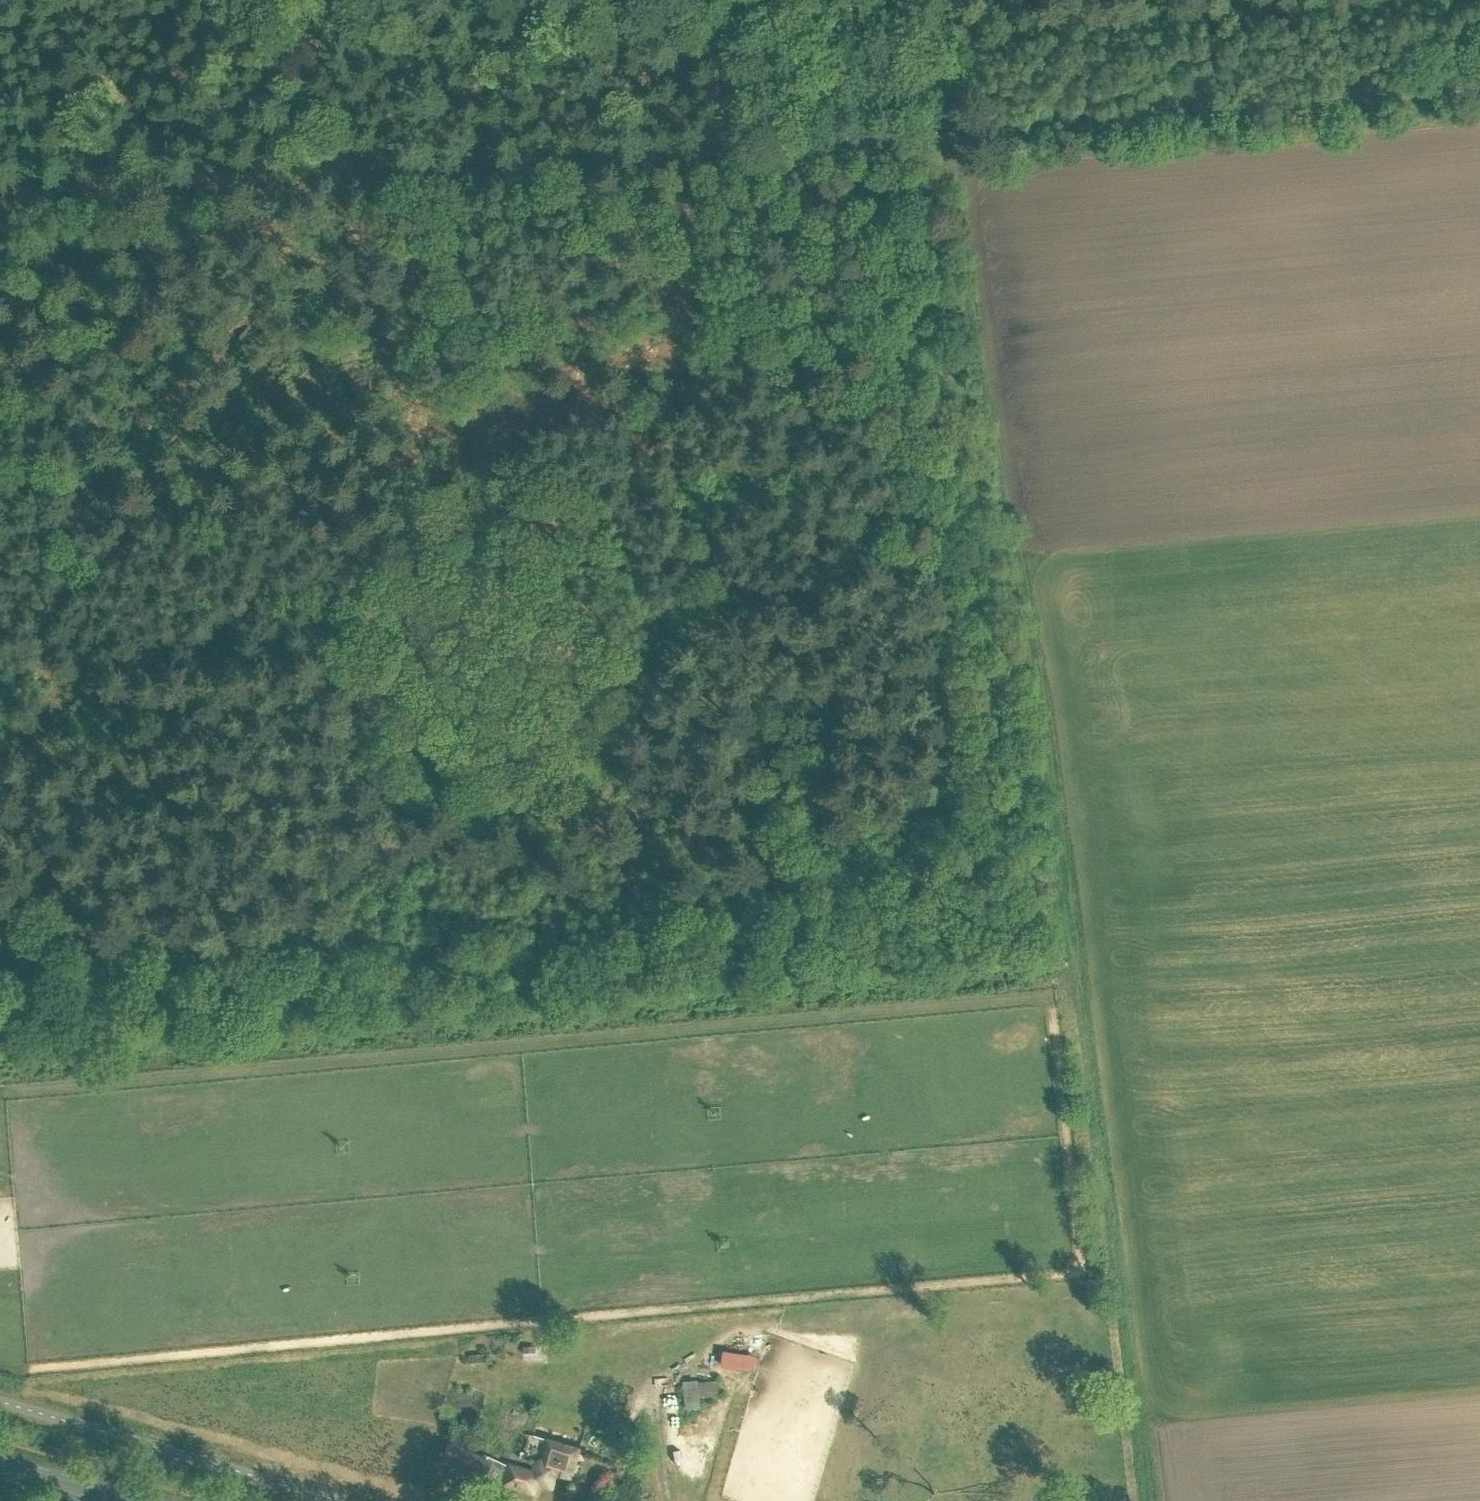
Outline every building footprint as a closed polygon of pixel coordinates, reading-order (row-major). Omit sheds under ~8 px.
[(450,1442),(439,1466),(480,1486),(485,1476),(499,1482),(498,1484),(531,1493),(534,1482),(550,1487),(554,1473),(569,1477),(572,1465),(573,1465),(576,1454),(577,1454),(579,1447),(545,1438),(539,1460),(534,1459),(531,1469),(506,1462),(506,1465),(486,1456),(485,1459),(450,1442)]
